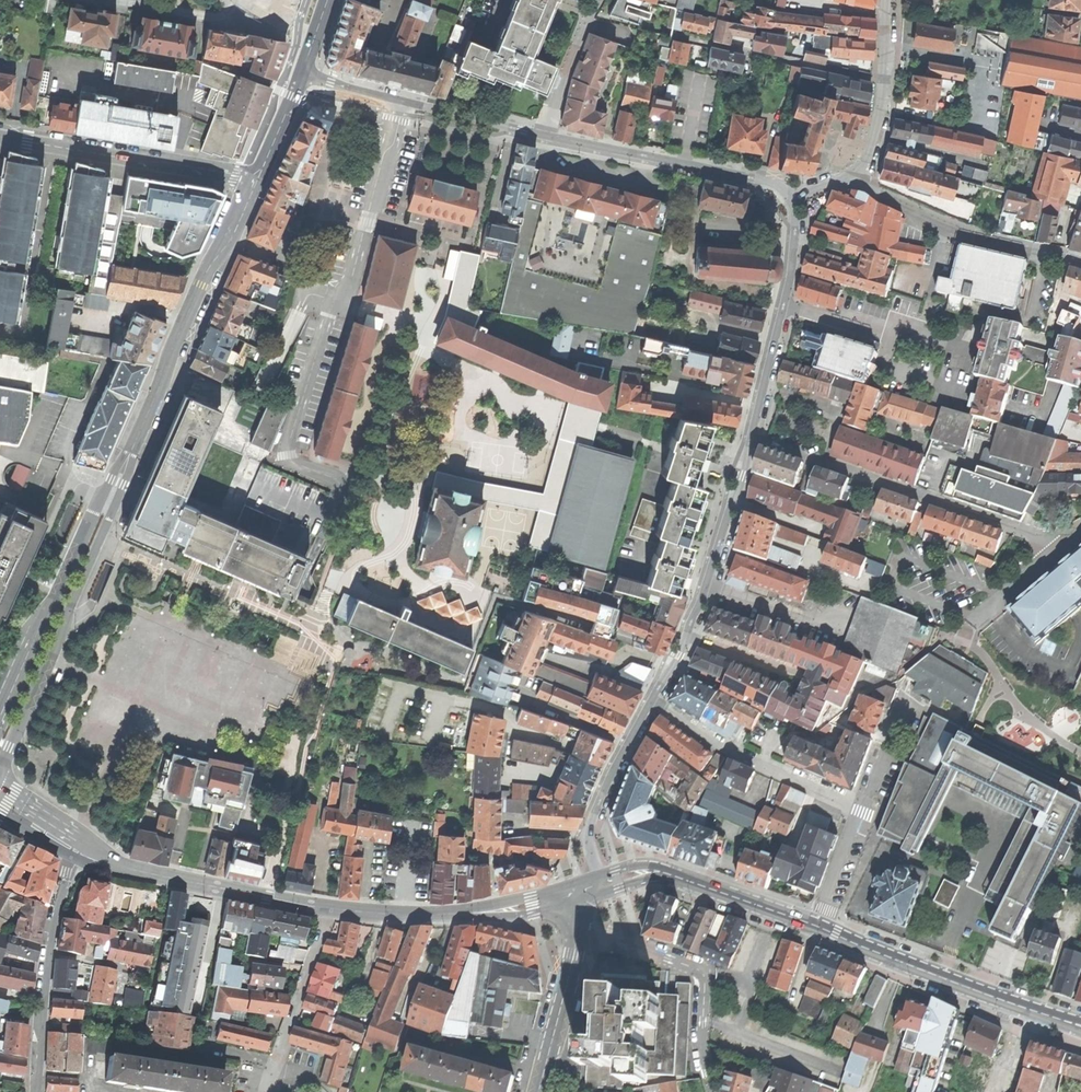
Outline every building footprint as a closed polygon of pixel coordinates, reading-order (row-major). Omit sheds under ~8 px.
[(39,11),(54,14),(57,0),(41,0),(39,11)] [(326,58),(326,65),(338,69),(355,75),(364,50),(360,49),(364,38),(360,37),(362,32),(367,19),(375,22),(379,9),(367,5),(361,2),(355,0),(344,0),(336,25),(326,58)] [(386,6),(370,0),(369,0),(367,5),(379,9),(384,11),(386,6)] [(414,0),(410,0),(406,11),(424,18),(426,19),(430,6),(429,6),(414,0)] [(467,41),(466,44),(461,55),(457,65),(467,69),(468,67),(477,71),(477,70),(484,72),(484,71),(494,74),(494,73),(503,77),(504,76),(510,78),(511,77),(515,78),(520,80),(520,79),(528,82),(529,81),(537,84),(538,82),(548,86),(552,76),(556,66),(530,56),(552,0),(516,0),(494,52),(467,41)] [(646,11),(648,1),(642,0),(615,0),(613,4),(608,14),(636,24),(639,16),(641,9),(646,11)] [(677,10),(684,11),(692,13),(695,0),(679,0),(677,10)] [(1049,5),(1048,7),(1080,11),(1080,2),(1080,0),(1049,0),(1049,5)] [(71,6),(66,38),(106,46),(108,33),(113,34),(116,12),(104,10),(103,13),(93,11),(84,10),(85,7),(83,6),(81,4),(77,4),(74,4),(71,6)] [(718,6),(716,18),(717,19),(726,21),(728,8),(718,6)] [(755,13),(764,15),(765,9),(756,7),(755,13)] [(647,19),(649,12),(646,11),(641,9),(639,16),(647,19)] [(765,9),(764,15),(773,17),(773,15),(774,11),(765,9)] [(680,26),(683,13),(684,11),(677,10),(673,28),(681,30),(684,27),(680,26)] [(401,48),(411,52),(424,18),(406,11),(393,45),(401,48)] [(821,32),(822,21),(804,19),(773,15),(773,17),(764,15),(755,13),(743,11),(740,24),(755,27),(755,25),(812,33),(812,31),(821,32)] [(683,13),(680,26),(684,27),(692,29),(698,31),(704,32),(705,27),(707,18),(706,18),(683,13)] [(825,31),(857,35),(859,18),(823,13),(822,21),(821,32),(825,33),(825,31)] [(1046,23),(1044,37),(1076,41),(1077,31),(1078,19),(1047,15),(1047,17),(1046,23)] [(713,20),(711,29),(712,29),(715,18),(707,16),(706,18),(707,18),(713,20)] [(138,46),(138,47),(162,52),(167,21),(156,19),(143,17),(141,31),(138,46)] [(857,35),(857,37),(873,38),(874,30),(875,19),(859,18),(857,35)] [(730,33),(733,22),(726,21),(717,19),(712,40),(720,42),(728,44),(730,33)] [(167,21),(162,52),(186,56),(186,54),(189,39),(191,26),(179,23),(167,21)] [(747,37),(752,38),(753,35),(755,27),(740,24),(733,22),(730,33),(747,37)] [(916,34),(914,45),(951,52),(954,30),(917,24),(916,34)] [(241,55),(241,51),(244,35),(224,31),(207,28),(202,55),(239,61),(241,55)] [(465,28),(459,42),(466,44),(467,41),(471,31),(465,28)] [(982,34),(977,33),(974,48),(1006,54),(1007,50),(1007,48),(1010,34),(983,29),(982,34)] [(131,44),(138,46),(141,31),(134,30),(131,44)] [(759,36),(753,35),(752,38),(750,49),(765,51),(780,54),(783,36),(760,31),(759,36)] [(602,135),(607,113),(597,111),(594,106),(598,88),(599,89),(606,72),(616,43),(589,33),(584,46),(588,48),(582,65),(577,63),(573,75),(567,98),(570,99),(565,120),(569,127),(583,130),(602,135)] [(806,44),(808,37),(791,34),(790,40),(806,44)] [(1001,85),(1054,95),(1080,100),(1080,46),(1010,34),(1007,48),(1007,50),(1006,54),(1004,67),(1003,71),(1001,85)] [(244,35),(241,51),(256,54),(262,38),(244,35)] [(843,38),(843,37),(832,36),(830,55),(841,56),(843,38)] [(262,38),(256,54),(255,59),(241,55),(239,61),(238,64),(251,69),(274,77),(276,72),(278,65),(287,43),(271,40),(262,38)] [(843,38),(841,56),(872,58),(872,50),(873,41),(843,38)] [(196,41),(189,39),(186,54),(193,56),(196,41)] [(786,56),(803,60),(804,53),(806,44),(790,40),(786,56)] [(673,41),(668,60),(684,64),(689,44),(681,43),(673,41)] [(466,44),(459,42),(455,52),(461,55),(466,44)] [(101,51),(100,58),(116,61),(119,61),(121,46),(113,44),(111,52),(101,51)] [(588,48),(584,46),(577,63),(582,65),(588,48)] [(739,71),(742,55),(726,52),(710,48),(707,62),(706,64),(709,65),(739,71)] [(364,49),(364,50),(355,75),(373,79),(427,92),(438,67),(405,59),(406,54),(390,51),(389,55),(364,49)] [(455,52),(454,52),(450,63),(457,66),(457,65),(461,55),(455,52)] [(824,57),(810,54),(809,61),(823,64),(824,57)] [(34,58),(29,81),(31,80),(34,66),(38,62),(44,63),(45,61),(34,58)] [(441,59),(438,67),(427,92),(436,94),(445,96),(454,73),(457,66),(450,63),(441,59)] [(190,73),(199,75),(201,61),(192,60),(190,73)] [(706,64),(707,62),(694,60),(693,66),(706,69),(706,64)] [(107,75),(114,76),(116,62),(109,61),(107,75)] [(114,76),(113,80),(172,90),(175,71),(119,61),(116,61),(116,62),(114,76)] [(240,120),(255,126),(262,108),(270,88),(247,79),(239,76),(201,61),(199,75),(198,82),(219,90),(212,108),(217,110),(201,150),(211,154),(212,152),(216,154),(222,156),(222,155),(231,158),(233,152),(239,136),(234,134),(240,120)] [(34,66),(31,80),(41,82),(44,63),(38,62),(34,66)] [(928,62),(926,73),(962,79),(963,68),(928,62)] [(2,64),(0,73),(16,76),(17,67),(2,64)] [(653,76),(651,83),(660,85),(664,67),(656,65),(653,76)] [(799,78),(801,68),(791,66),(788,83),(797,85),(799,78)] [(825,83),(828,73),(801,68),(799,78),(807,79),(825,83)] [(251,69),(247,79),(270,88),(272,82),(274,77),(251,69)] [(626,81),(622,102),(646,108),(651,83),(653,76),(628,70),(625,81),(626,81)] [(0,73),(0,104),(10,106),(16,76),(0,73)] [(825,83),(823,94),(836,97),(837,94),(840,76),(828,73),(825,83)] [(937,85),(938,78),(913,74),(911,86),(909,86),(908,89),(908,94),(912,95),(911,105),(931,108),(932,100),(935,101),(937,85)] [(870,82),(840,76),(837,94),(869,101),(869,91),(870,82)] [(807,79),(799,78),(797,85),(796,89),(805,91),(807,79)] [(945,79),(944,86),(952,87),(953,82),(953,80),(945,79)] [(28,87),(24,86),(20,107),(35,110),(41,82),(31,80),(29,81),(28,87)] [(667,84),(665,98),(675,100),(677,86),(667,84)] [(1017,103),(1039,108),(1043,95),(1014,90),(1011,102),(1017,103)] [(116,97),(80,91),(78,103),(74,131),(101,135),(172,148),(178,117),(178,114),(114,104),(116,97)] [(781,155),(777,169),(783,170),(786,170),(790,171),(795,171),(800,172),(809,173),(810,171),(814,159),(815,155),(818,147),(815,147),(816,143),(819,144),(824,129),(825,126),(828,116),(830,109),(833,99),(834,98),(818,94),(816,99),(806,96),(806,97),(795,94),(790,115),(800,117),(801,114),(805,115),(806,113),(811,114),(802,145),(788,143),(783,143),(782,149),(781,155)] [(652,96),(648,115),(660,117),(671,119),(675,100),(665,98),(652,96)] [(850,103),(833,99),(830,109),(828,116),(830,117),(834,118),(846,121),(847,121),(845,131),(844,133),(852,135),(853,133),(855,123),(864,125),(866,116),(868,107),(850,103)] [(53,106),(49,127),(61,129),(74,131),(78,103),(75,103),(74,108),(68,107),(69,104),(60,103),(59,107),(53,106)] [(1007,142),(1030,147),(1034,130),(1039,108),(1017,103),(1007,142)] [(306,115),(303,120),(320,126),(319,127),(327,129),(335,107),(313,106),(309,108),(306,115)] [(1059,124),(1080,128),(1080,109),(1062,106),(1059,124)] [(619,110),(618,115),(634,119),(635,113),(619,110)] [(634,119),(618,115),(613,139),(620,141),(628,143),(634,119)] [(759,130),(760,120),(732,115),(730,125),(759,130)] [(830,117),(828,116),(825,126),(831,128),(834,118),(830,117)] [(930,142),(933,127),(894,118),(892,127),(890,135),(908,139),(914,140),(929,144),(930,142)] [(320,126),(303,120),(294,138),(286,153),(305,160),(306,157),(316,160),(317,158),(325,133),(318,130),(319,127),(320,126)] [(759,130),(730,125),(726,147),(743,150),(760,153),(764,131),(759,130)] [(978,152),(981,137),(933,127),(930,142),(978,152)] [(1042,149),(1046,150),(1051,135),(1034,130),(1030,147),(1041,151),(1042,149)] [(1065,155),(1069,140),(1051,135),(1046,150),(1065,155)] [(782,149),(783,143),(784,139),(775,137),(772,146),(782,149)] [(911,150),(914,140),(908,139),(905,148),(911,150)] [(1065,155),(1080,160),(1080,143),(1069,140),(1065,155)] [(517,144),(509,179),(528,183),(536,148),(526,146),(517,144)] [(921,167),(925,154),(911,150),(905,148),(888,144),(886,150),(884,157),(921,167)] [(781,155),(782,149),(772,146),(767,167),(777,169),(781,155)] [(1064,178),(1070,158),(1044,151),(1032,197),(1057,204),(1059,197),(1064,178)] [(1,322),(6,321),(6,319),(11,320),(18,321),(26,274),(19,272),(8,271),(9,267),(13,267),(14,263),(20,263),(21,260),(28,261),(44,166),(37,165),(35,165),(35,162),(36,162),(37,162),(38,160),(38,159),(37,158),(29,156),(28,157),(8,153),(7,160),(0,159),(0,322),(1,322)] [(305,160),(286,153),(282,162),(277,171),(308,183),(315,164),(305,160)] [(929,169),(933,156),(925,154),(921,167),(929,169)] [(938,171),(941,158),(933,156),(929,169),(938,171)] [(1070,158),(1064,178),(1077,181),(1080,168),(1080,161),(1070,158)] [(930,189),(935,173),(913,167),(884,159),(882,167),(879,177),(881,177),(908,185),(908,188),(907,188),(909,189),(927,194),(929,194),(929,193),(930,191),(930,189)] [(954,174),(955,171),(956,165),(945,162),(943,172),(954,174)] [(62,169),(46,264),(58,266),(57,269),(56,269),(55,274),(60,275),(60,280),(62,280),(74,282),(74,278),(81,279),(82,270),(91,272),(93,272),(107,193),(110,178),(102,176),(101,176),(102,173),(103,173),(104,172),(104,171),(103,170),(102,169),(88,167),(75,165),(74,171),(62,169)] [(964,166),(962,173),(961,177),(960,179),(981,185),(984,186),(987,172),(964,166)] [(515,246),(500,313),(556,322),(574,325),(634,334),(651,280),(661,234),(668,204),(661,202),(653,200),(646,198),(627,193),(603,187),(576,180),(570,178),(560,175),(541,170),(533,168),(529,183),(526,199),(520,224),(518,231),(515,246)] [(308,183),(277,171),(270,186),(261,204),(281,211),(288,196),(301,202),(308,183)] [(183,182),(128,172),(124,196),(122,208),(177,218),(174,233),(189,243),(203,240),(224,192),(213,187),(183,182)] [(951,196),(952,194),(956,178),(935,173),(930,189),(930,191),(951,196)] [(416,176),(408,209),(468,224),(477,192),(460,188),(461,186),(446,182),(434,179),(433,181),(416,176)] [(956,178),(952,194),(977,201),(981,185),(960,179),(956,178)] [(528,183),(509,179),(501,213),(509,215),(508,221),(520,224),(526,199),(529,183),(528,183)] [(700,201),(698,206),(742,216),(743,211),(745,204),(746,200),(747,195),(748,192),(748,191),(704,181),(703,186),(700,201)] [(871,225),(874,226),(876,218),(876,216),(873,215),(876,203),(866,196),(853,193),(837,190),(837,191),(833,200),(832,203),(829,212),(855,222),(863,225),(870,228),(871,225)] [(1024,218),(1034,220),(1039,201),(1028,198),(1024,197),(1024,194),(1006,190),(1004,197),(1003,205),(1017,209),(1016,214),(1016,216),(1024,218)] [(91,272),(88,293),(106,296),(111,269),(122,208),(124,196),(107,193),(93,272),(91,272)] [(1071,200),(1059,197),(1057,204),(1069,207),(1071,200)] [(254,220),(247,237),(272,248),(282,227),(288,214),(281,211),(261,204),(254,220)] [(902,219),(903,215),(898,213),(891,210),(882,206),(879,205),(876,216),(876,218),(901,224),(902,219)] [(1017,209),(1003,205),(1001,211),(1016,214),(1017,209)] [(1080,210),(1067,248),(1080,250),(1080,210)] [(1043,213),(1036,243),(1042,244),(1050,245),(1057,217),(1043,213)] [(302,219),(288,214),(282,227),(297,233),(302,219)] [(901,224),(876,218),(874,226),(868,253),(890,259),(892,260),(901,224)] [(864,239),(860,250),(865,252),(868,253),(874,226),(871,225),(870,228),(863,225),(855,222),(854,227),(851,235),(852,235),(857,237),(864,239)] [(486,224),(483,239),(515,246),(518,231),(507,229),(508,227),(501,226),(497,225),(497,226),(486,224)] [(857,238),(857,237),(852,235),(851,235),(816,224),(813,230),(812,232),(811,235),(813,235),(848,245),(851,236),(857,238)] [(378,235),(363,298),(400,308),(412,260),(416,244),(378,235)] [(854,247),(857,238),(851,236),(848,245),(854,247)] [(842,245),(840,252),(858,257),(860,250),(842,245)] [(896,245),(893,259),(925,265),(927,252),(903,247),(896,245)] [(696,276),(698,276),(763,282),(764,281),(766,281),(767,279),(773,279),(776,280),(778,278),(779,275),(780,270),(780,264),(780,260),(777,257),(768,256),(768,254),(767,253),(765,252),(701,247),(699,247),(698,249),(697,256),(696,261),(696,266),(695,274),(696,276)] [(948,303),(946,311),(956,314),(960,315),(963,305),(964,301),(964,300),(1003,309),(1002,313),(1006,313),(1006,310),(1016,312),(1024,279),(1024,277),(1027,264),(962,248),(953,283),(940,279),(939,286),(937,293),(950,296),(949,301),(948,303)] [(443,278),(453,281),(460,252),(450,250),(443,278)] [(438,341),(449,346),(461,319),(466,307),(467,308),(479,255),(475,254),(463,251),(460,265),(459,269),(449,315),(448,318),(438,341)] [(807,261),(803,274),(885,297),(887,292),(891,280),(892,273),(887,271),(890,259),(868,253),(865,252),(860,272),(827,263),(829,256),(812,251),(810,251),(808,257),(807,261)] [(266,283),(270,284),(276,268),(239,254),(231,272),(223,289),(243,297),(248,284),(251,277),(266,283)] [(141,302),(146,276),(111,269),(106,296),(110,297),(124,299),(141,302)] [(1080,295),(1080,274),(1072,271),(1068,290),(1080,295)] [(146,276),(141,302),(173,307),(178,296),(184,284),(146,276)] [(248,284),(263,290),(266,283),(251,277),(248,284)] [(801,288),(798,298),(803,300),(809,302),(836,311),(836,309),(839,298),(842,291),(803,279),(801,288)] [(57,288),(47,346),(62,349),(65,335),(71,301),(73,290),(57,288)] [(243,297),(223,289),(215,308),(209,324),(234,336),(240,322),(249,299),(243,297)] [(88,293),(73,290),(71,301),(74,301),(74,304),(107,310),(110,297),(106,296),(88,293)] [(278,295),(267,291),(267,292),(262,304),(274,309),(278,295)] [(723,314),(726,303),(727,299),(691,291),(687,305),(723,314)] [(722,321),(756,329),(759,320),(761,311),(726,303),(723,314),(722,321)] [(274,309),(262,304),(260,304),(257,313),(272,319),(275,310),(274,309)] [(449,346),(571,399),(601,407),(602,407),(609,383),(599,381),(579,375),(476,331),(476,329),(480,310),(467,308),(466,307),(461,319),(449,346)] [(111,340),(108,355),(119,358),(148,363),(157,344),(166,323),(151,316),(151,318),(135,311),(127,329),(121,341),(111,340)] [(1071,339),(1080,343),(1080,311),(1076,324),(1071,339)] [(1046,332),(1071,339),(1076,324),(1050,315),(1046,332)] [(643,321),(639,336),(645,337),(669,343),(687,347),(691,332),(643,321)] [(1002,385),(1008,387),(1012,371),(1018,372),(1021,363),(1022,363),(1026,361),(1027,358),(1025,355),(1023,354),(1025,349),(1025,348),(1019,346),(1023,328),(1018,327),(1001,323),(995,321),(994,326),(990,326),(988,335),(991,335),(991,336),(989,345),(987,345),(984,347),(983,350),(985,353),(987,354),(985,362),(984,362),(981,362),(979,371),(982,371),(980,379),(985,381),(986,381),(1002,385)] [(112,338),(111,340),(121,341),(127,329),(115,322),(112,338)] [(241,339),(248,325),(240,322),(234,336),(241,339)] [(354,322),(334,386),(355,392),(363,366),(364,367),(367,356),(366,355),(375,328),(354,322)] [(574,325),(556,322),(549,355),(570,360),(574,325)] [(200,342),(197,348),(229,363),(242,369),(248,358),(238,353),(228,349),(234,336),(209,324),(203,336),(200,342)] [(244,341),(262,350),(267,336),(252,329),(252,327),(248,325),(241,339),(244,341)] [(722,332),(717,351),(754,362),(757,352),(759,343),(722,332)] [(111,340),(112,338),(70,333),(69,336),(67,349),(90,352),(108,355),(111,340)] [(820,354),(815,369),(821,371),(867,386),(872,371),(876,372),(878,368),(874,366),(877,355),(876,354),(878,350),(879,346),(878,345),(874,344),(869,342),(869,343),(867,346),(862,344),(858,343),(859,340),(859,339),(858,339),(854,337),(850,336),(849,336),(848,339),(843,338),(838,336),(836,341),(831,339),(826,337),(825,338),(823,344),(810,340),(805,338),(803,342),(801,347),(807,349),(820,354)] [(668,345),(669,343),(645,337),(643,345),(642,345),(641,350),(642,350),(642,352),(644,355),(647,356),(650,354),(651,352),(658,354),(663,350),(667,351),(667,350),(668,345)] [(1049,382),(1059,384),(1064,386),(1079,390),(1080,381),(1080,344),(1061,338),(1056,356),(1053,355),(1051,360),(1053,362),(1054,362),(1052,368),(1049,382)] [(262,350),(244,341),(238,353),(248,358),(258,363),(262,350)] [(61,355),(62,349),(47,346),(19,342),(17,351),(49,356),(61,358),(61,355)] [(667,350),(686,355),(687,350),(687,349),(668,345),(667,350)] [(18,445),(29,418),(33,389),(44,391),(49,356),(17,351),(0,348),(0,443),(18,445)] [(229,363),(197,348),(194,356),(189,366),(221,380),(229,363)] [(62,349),(61,355),(88,361),(90,352),(67,349),(62,349)] [(686,355),(682,372),(717,380),(721,362),(722,357),(687,350),(686,355)] [(74,462),(104,468),(106,463),(148,363),(119,358),(101,400),(99,399),(85,432),(87,432),(74,462)] [(728,358),(727,360),(723,381),(720,391),(745,396),(749,378),(753,364),(728,358)] [(723,363),(721,362),(717,380),(723,381),(727,360),(724,359),(723,363)] [(582,363),(579,375),(599,381),(603,367),(582,363)] [(830,397),(836,379),(788,364),(784,363),(782,373),(779,383),(830,397)] [(622,371),(616,408),(648,413),(648,412),(650,401),(650,398),(647,393),(638,392),(641,374),(622,371)] [(873,372),(869,386),(876,388),(880,374),(873,372)] [(858,385),(836,379),(830,397),(852,403),(858,385)] [(979,399),(973,418),(975,418),(981,420),(1000,426),(1005,406),(1011,388),(1008,387),(1002,385),(986,381),(985,381),(979,399)] [(849,413),(845,425),(867,433),(874,412),(880,392),(858,385),(852,403),(849,413)] [(347,419),(355,392),(334,386),(314,450),(335,457),(343,430),(345,430),(348,420),(347,419)] [(1042,437),(1058,441),(1079,390),(1064,386),(1042,437)] [(879,413),(902,420),(903,417),(910,419),(909,422),(920,425),(921,422),(923,416),(926,406),(880,392),(874,412),(879,413)] [(183,502),(222,410),(189,395),(188,394),(185,393),(125,533),(163,549),(169,536),(185,544),(183,549),(220,566),(216,574),(260,593),(263,585),(291,597),(294,598),(310,557),(308,556),(272,541),(281,520),(244,505),(235,524),(200,509),(183,502)] [(683,407),(681,417),(689,419),(690,417),(738,426),(739,417),(741,406),(685,396),(683,407)] [(591,447),(601,407),(571,399),(545,496),(483,484),(439,473),(435,487),(451,491),(452,489),(467,493),(466,495),(483,499),(483,500),(538,510),(539,509),(555,514),(574,444),(578,445),(578,444),(591,447)] [(648,412),(681,417),(683,407),(650,401),(648,412)] [(267,404),(249,443),(268,451),(285,412),(267,404)] [(942,411),(926,406),(923,416),(921,422),(922,423),(922,424),(925,425),(926,424),(936,427),(942,411)] [(966,450),(971,434),(975,418),(973,418),(942,409),(942,411),(936,427),(932,441),(966,450)] [(879,413),(874,412),(867,433),(872,434),(879,413)] [(670,450),(662,474),(675,478),(691,484),(700,459),(703,450),(713,424),(681,418),(675,437),(673,437),(669,447),(671,447),(670,450)] [(976,436),(981,420),(975,418),(971,434),(976,436)] [(994,452),(1003,455),(1004,454),(1018,458),(1031,462),(1048,467),(1049,463),(1058,441),(1042,437),(1000,426),(994,452)] [(854,465),(864,437),(843,430),(834,458),(854,465)] [(915,486),(925,458),(864,437),(854,465),(878,473),(915,486)] [(1067,443),(1058,441),(1049,463),(1063,463),(1067,463),(1067,456),(1067,443)] [(538,510),(529,546),(548,552),(548,553),(603,568),(632,459),(591,447),(578,444),(578,445),(574,444),(555,514),(539,509),(538,510)] [(756,475),(795,489),(804,464),(763,450),(760,461),(756,475)] [(985,451),(978,475),(995,481),(1003,455),(994,452),(987,450),(985,451)] [(1008,486),(1018,458),(1004,454),(1003,455),(995,481),(1008,486)] [(1063,473),(1080,474),(1080,456),(1067,456),(1067,463),(1063,463),(1063,473)] [(1031,462),(1018,458),(1008,486),(1022,490),(1031,462)] [(1042,484),(1045,476),(1046,473),(1048,467),(1031,462),(1022,490),(1035,495),(1038,490),(1042,484)] [(11,485),(23,490),(32,468),(20,463),(11,485)] [(1063,463),(1049,463),(1048,467),(1046,473),(1063,473),(1063,463)] [(951,466),(941,494),(948,497),(954,499),(965,470),(951,466)] [(807,493),(807,494),(818,498),(819,493),(847,502),(850,496),(845,494),(850,480),(832,474),(816,469),(812,479),(807,493)] [(965,470),(954,499),(1022,522),(1027,513),(1036,497),(1035,496),(1035,495),(1022,490),(1008,486),(995,481),(978,475),(965,470)] [(1038,490),(1070,491),(1072,477),(1045,476),(1042,484),(1038,490)] [(1069,495),(1080,496),(1080,477),(1072,477),(1070,491),(1069,495)] [(665,506),(656,534),(662,536),(685,544),(685,543),(695,514),(704,488),(691,484),(675,478),(669,496),(666,496),(663,505),(665,506)] [(799,503),(802,496),(755,478),(752,488),(749,499),(795,516),(799,503)] [(801,491),(807,493),(812,479),(810,478),(806,479),(801,491)] [(863,485),(858,499),(867,502),(867,501),(871,488),(863,485)] [(421,538),(415,564),(464,576),(470,550),(472,550),(478,524),(477,524),(483,500),(483,499),(466,495),(467,493),(452,489),(451,491),(435,487),(434,487),(428,513),(426,512),(420,538),(421,538)] [(883,492),(876,511),(890,516),(898,519),(912,524),(916,513),(919,505),(902,498),(883,492)] [(816,502),(816,501),(802,496),(799,503),(805,505),(801,515),(827,525),(833,508),(816,502)] [(1036,497),(1027,513),(1033,516),(1042,500),(1036,497)] [(632,535),(659,545),(662,536),(656,534),(665,506),(663,505),(644,499),(632,535)] [(44,518),(30,512),(17,506),(5,500),(0,510),(0,625),(8,608),(17,589),(31,558),(40,537),(48,519),(44,518)] [(816,501),(816,502),(833,508),(827,525),(830,525),(824,540),(849,550),(856,532),(858,527),(856,526),(859,517),(816,501)] [(867,501),(867,502),(865,505),(864,509),(870,511),(873,503),(867,501)] [(805,505),(799,503),(795,516),(800,518),(801,515),(805,505)] [(853,506),(852,511),(862,515),(864,509),(865,505),(859,503),(858,508),(853,506)] [(870,511),(864,509),(862,515),(861,517),(863,517),(867,519),(870,511)] [(960,540),(967,521),(946,514),(931,509),(924,528),(960,540)] [(922,515),(916,513),(912,524),(908,535),(914,538),(922,515)] [(737,544),(735,551),(768,562),(772,548),(774,542),(775,537),(778,526),(745,514),(742,525),(741,532),(737,544)] [(856,532),(866,536),(872,521),(867,519),(863,517),(863,518),(859,517),(856,526),(858,527),(856,532)] [(986,527),(967,521),(960,540),(995,552),(1002,533),(986,527)] [(809,537),(778,526),(775,537),(805,547),(807,542),(809,537)] [(650,584),(676,592),(681,577),(684,567),(692,545),(685,543),(685,544),(662,536),(659,545),(656,554),(654,553),(651,563),(653,564),(652,567),(646,583),(650,584)] [(832,546),(824,565),(859,579),(867,559),(832,546)] [(799,566),(802,559),(772,548),(768,562),(796,573),(799,566)] [(1008,610),(1009,611),(1038,644),(1046,637),(1069,618),(1080,609),(1080,608),(1080,549),(1008,610)] [(770,591),(778,570),(767,566),(764,565),(738,555),(734,566),(730,577),(747,583),(770,591)] [(978,556),(976,562),(986,566),(988,560),(978,556)] [(802,559),(799,566),(814,571),(815,569),(817,565),(802,559)] [(883,577),(887,565),(872,559),(867,572),(883,577)] [(617,607),(620,597),(612,595),(600,591),(606,573),(585,567),(582,579),(532,566),(527,582),(538,585),(582,596),(599,602),(617,607)] [(814,571),(799,566),(796,573),(812,579),(814,571)] [(822,572),(815,569),(814,571),(812,579),(819,581),(821,575),(822,572)] [(802,603),(810,582),(778,570),(770,591),(802,603)] [(614,588),(622,590),(646,597),(650,584),(646,583),(618,575),(614,588)] [(833,579),(821,575),(819,581),(830,586),(833,579)] [(747,583),(730,577),(727,584),(744,590),(747,583)] [(866,580),(864,587),(875,592),(878,585),(866,580)] [(527,582),(523,598),(525,598),(534,600),(542,603),(575,611),(574,612),(583,615),(595,618),(593,623),(591,630),(615,639),(617,632),(619,627),(612,625),(617,609),(617,607),(599,602),(582,596),(538,585),(527,582)] [(650,584),(646,597),(658,600),(655,611),(678,618),(682,607),(687,595),(676,592),(650,584)] [(622,590),(614,588),(612,595),(620,597),(622,590)] [(862,598),(863,598),(866,592),(854,588),(852,594),(862,598)] [(431,595),(418,600),(423,613),(436,608),(441,620),(454,615),(459,628),(471,623),(484,618),(479,605),(466,610),(461,598),(449,603),(444,590),(431,595)] [(872,601),(874,595),(866,592),(863,598),(872,601)] [(357,598),(347,622),(464,672),(474,649),(472,649),(357,598)] [(862,598),(840,654),(846,657),(851,658),(873,602),(872,601),(863,598),(862,598)] [(873,602),(851,658),(864,663),(868,665),(887,673),(893,675),(894,675),(895,671),(909,636),(915,622),(916,619),(873,602)] [(624,611),(617,609),(612,625),(619,627),(624,611)] [(546,636),(553,620),(525,611),(517,629),(510,644),(502,661),(522,668),(521,671),(529,674),(535,660),(546,636)] [(619,627),(647,637),(666,643),(671,634),(675,625),(653,618),(652,620),(624,611),(619,627)] [(678,618),(655,611),(653,618),(675,625),(678,618)] [(781,687),(737,665),(736,668),(729,682),(725,691),(747,702),(749,697),(757,701),(755,706),(788,722),(790,719),(814,731),(827,701),(832,690),(834,686),(846,657),(840,654),(836,653),(826,649),(805,641),(804,646),(797,643),(798,638),(790,635),(779,632),(776,631),(775,636),(771,635),(773,630),(771,629),(760,625),(716,611),(712,621),(707,634),(811,671),(809,676),(798,700),(780,691),(781,687)] [(33,625),(35,626),(40,616),(36,614),(33,622),(31,624),(33,625)] [(762,619),(760,625),(771,629),(773,622),(762,619)] [(584,646),(589,633),(553,620),(546,636),(582,650),(584,646)] [(935,630),(915,622),(909,636),(921,641),(922,639),(928,641),(930,642),(935,630)] [(497,638),(510,644),(517,629),(503,623),(497,638)] [(781,625),(779,632),(790,635),(792,628),(781,625)] [(611,656),(616,642),(589,633),(584,646),(611,656)] [(645,646),(662,652),(664,648),(666,643),(647,637),(646,641),(645,646)] [(974,665),(951,651),(951,652),(941,646),(935,651),(951,661),(985,681),(988,674),(974,666),(974,665)] [(347,647),(345,648),(344,650),(343,653),(343,655),(345,657),(346,658),(349,659),(351,659),(353,657),(355,655),(355,653),(355,651),(354,649),(352,647),(350,647),(347,647)] [(696,657),(692,667),(726,681),(732,666),(733,664),(699,650),(696,657)] [(947,667),(951,661),(935,651),(929,656),(947,667)] [(518,670),(521,671),(522,668),(502,661),(485,655),(472,692),(506,703),(518,670)] [(947,667),(929,656),(906,675),(921,683),(916,692),(923,697),(922,698),(931,704),(932,702),(940,707),(946,698),(973,714),(983,688),(947,667)] [(851,658),(846,657),(834,686),(832,690),(827,701),(843,708),(848,696),(849,696),(851,692),(852,689),(864,663),(851,658)] [(535,660),(529,674),(544,680),(556,685),(587,696),(595,699),(600,687),(605,675),(597,672),(593,681),(543,661),(543,663),(535,660)] [(614,679),(642,689),(650,668),(631,661),(616,672),(614,679)] [(951,661),(947,667),(983,688),(985,681),(951,661)] [(887,673),(868,665),(866,671),(885,678),(887,673)] [(732,666),(726,681),(729,682),(736,668),(732,666)] [(61,673),(59,672),(55,683),(59,684),(62,676),(63,674),(61,673)] [(614,679),(605,675),(600,687),(595,699),(629,713),(636,702),(637,699),(642,689),(641,689),(615,679),(614,679)] [(679,688),(670,704),(698,720),(698,721),(727,737),(733,735),(738,726),(740,723),(753,730),(761,714),(686,676),(679,688)] [(556,685),(544,680),(538,694),(543,696),(546,698),(550,700),(555,687),(556,685)] [(787,683),(786,684),(784,685),(784,686),(783,688),(784,689),(784,691),(786,692),(787,692),(789,692),(791,691),(791,689),(792,688),(791,686),(791,685),(789,684),(787,683)] [(875,691),(871,701),(885,707),(885,708),(889,710),(897,690),(887,686),(875,691)] [(583,699),(555,687),(550,700),(571,709),(570,711),(576,713),(583,699)] [(863,698),(852,726),(875,734),(885,708),(885,707),(871,701),(863,698)] [(627,717),(583,699),(576,713),(619,731),(623,725),(627,717)] [(522,708),(517,720),(563,737),(564,735),(568,724),(522,708)] [(843,719),(852,712),(848,708),(837,717),(843,719)] [(475,713),(467,751),(477,752),(497,755),(500,738),(504,719),(475,713)] [(994,932),(1016,943),(1032,912),(1059,857),(1065,859),(1070,848),(1065,845),(1080,813),(1080,788),(1071,783),(983,738),(972,733),(963,728),(934,714),(932,713),(924,716),(906,763),(893,799),(878,837),(902,845),(905,846),(903,850),(914,855),(915,851),(918,853),(952,785),(1026,822),(992,890),(987,900),(1005,909),(995,929),(994,932)] [(843,719),(837,717),(828,724),(839,729),(843,719)] [(657,726),(652,735),(702,771),(713,757),(662,719),(657,726)] [(614,742),(568,724),(564,735),(578,740),(574,751),(572,754),(600,765),(602,762),(607,753),(614,742)] [(787,760),(786,763),(818,777),(848,790),(855,787),(872,741),(848,732),(838,756),(797,738),(787,760)] [(510,757),(514,740),(500,738),(497,755),(501,755),(510,757)] [(643,752),(635,766),(657,787),(661,779),(669,765),(673,757),(649,739),(643,752)] [(514,740),(510,757),(548,764),(549,761),(554,747),(514,740)] [(554,747),(549,761),(558,764),(560,757),(562,753),(563,750),(554,747)] [(164,751),(150,793),(191,803),(223,811),(223,810),(241,814),(252,771),(164,751)] [(477,752),(476,775),(500,775),(501,755),(497,755),(477,752)] [(538,795),(549,800),(551,800),(585,802),(593,783),(600,765),(572,754),(570,754),(569,756),(568,760),(555,791),(541,787),(538,795)] [(709,768),(712,769),(717,772),(725,759),(717,755),(709,768)] [(681,775),(687,767),(673,757),(669,765),(681,775)] [(743,767),(732,762),(722,785),(732,789),(733,787),(747,793),(755,772),(743,767)] [(621,839),(671,857),(677,839),(678,837),(682,830),(670,826),(656,822),(658,816),(655,810),(649,808),(657,787),(635,766),(624,794),(614,823),(621,839)] [(347,767),(341,810),(351,812),(352,810),(354,797),(357,768),(347,767)] [(687,767),(681,775),(688,780),(693,772),(687,767)] [(712,769),(705,777),(711,781),(712,780),(717,772),(712,769)] [(675,802),(681,808),(689,814),(708,783),(693,772),(688,780),(679,795),(675,802)] [(500,775),(476,775),(475,796),(477,796),(499,797),(500,775)] [(333,779),(330,793),(337,794),(339,780),(333,779)] [(670,788),(672,785),(661,779),(657,787),(666,795),(670,788)] [(708,791),(714,793),(718,782),(712,780),(711,781),(706,790),(708,791)] [(539,786),(520,785),(520,798),(525,799),(531,799),(537,799),(538,795),(541,787),(539,786)] [(784,785),(778,802),(783,805),(785,801),(793,789),(784,785)] [(676,790),(670,788),(666,795),(675,802),(679,795),(676,793),(676,790)] [(793,789),(785,801),(801,809),(807,795),(797,791),(793,789)] [(701,807),(754,830),(762,815),(714,793),(708,791),(701,807)] [(330,793),(326,807),(334,809),(337,794),(330,793)] [(477,796),(475,837),(499,838),(499,829),(500,829),(501,805),(500,805),(501,797),(499,797),(477,796)] [(520,798),(513,798),(508,798),(507,805),(525,806),(525,799),(520,798)] [(531,799),(530,824),(575,826),(579,815),(585,802),(551,800),(549,800),(537,799),(531,799)] [(801,809),(785,801),(783,805),(779,812),(797,819),(801,809)] [(777,804),(775,804),(772,812),(777,814),(779,812),(783,805),(778,802),(777,804)] [(296,834),(308,837),(315,806),(303,803),(296,834)] [(325,807),(321,828),(333,830),(351,833),(354,815),(350,815),(351,812),(341,810),(334,809),(326,807),(325,807)] [(696,814),(707,818),(709,812),(696,807),(693,813),(696,814)] [(681,808),(670,826),(682,830),(685,825),(690,815),(689,814),(681,808)] [(769,828),(777,814),(772,812),(766,808),(762,815),(754,830),(765,835),(769,828)] [(223,810),(223,811),(219,826),(237,831),(241,814),(223,810)] [(359,810),(354,836),(356,836),(356,835),(375,838),(389,840),(392,815),(359,810)] [(832,818),(811,810),(805,825),(811,827),(826,833),(832,818)] [(777,814),(769,828),(790,837),(797,819),(779,812),(777,814)] [(696,814),(694,819),(705,822),(707,818),(696,814)] [(156,834),(150,859),(168,863),(171,850),(173,838),(172,838),(176,819),(160,815),(156,834)] [(693,818),(691,827),(702,831),(705,822),(694,819),(693,818)] [(440,835),(446,836),(446,822),(436,821),(435,835),(440,835)] [(707,870),(708,868),(719,838),(719,836),(702,831),(691,827),(685,825),(682,830),(678,837),(677,839),(671,857),(687,863),(707,870)] [(826,833),(811,827),(801,855),(784,848),(777,867),(774,876),(800,886),(816,891),(837,836),(826,833)] [(145,858),(150,859),(156,834),(138,830),(130,855),(145,858)] [(5,866),(6,867),(11,859),(19,843),(0,834),(0,864),(5,866)] [(308,837),(296,834),(293,846),(305,849),(308,837)] [(507,857),(513,858),(514,850),(533,855),(534,837),(534,834),(504,838),(502,854),(502,856),(507,857)] [(349,835),(346,855),(354,856),(354,853),(355,845),(356,836),(354,836),(349,835)] [(440,835),(438,860),(455,861),(460,862),(463,862),(464,850),(465,837),(446,836),(440,835)] [(228,859),(225,876),(241,879),(258,882),(264,853),(256,851),(258,843),(251,841),(249,851),(244,850),(246,840),(234,837),(233,843),(236,844),(232,860),(228,859)] [(502,854),(504,838),(499,838),(475,837),(475,847),(502,854)] [(534,837),(533,855),(564,856),(567,847),(570,838),(534,837)] [(206,871),(215,874),(223,875),(231,842),(215,838),(206,871)] [(719,838),(708,868),(717,871),(727,841),(719,838)] [(17,862),(25,847),(22,845),(19,843),(11,859),(17,862)] [(363,846),(355,845),(354,853),(362,854),(363,846)] [(305,849),(293,846),(292,854),(303,857),(305,849)] [(45,905),(57,862),(42,855),(25,847),(17,862),(16,863),(23,866),(34,869),(28,886),(24,897),(45,905)] [(740,880),(769,891),(774,876),(777,867),(772,866),(774,861),(747,852),(738,880),(740,880)] [(303,857),(292,854),(289,865),(295,866),(301,867),(303,857)] [(339,882),(337,897),(347,897),(359,898),(364,858),(354,856),(346,855),(344,873),(340,873),(339,882)] [(494,868),(500,891),(518,887),(541,882),(546,878),(551,869),(528,862),(528,863),(513,858),(513,863),(508,863),(496,866),(495,866),(494,868)] [(11,859),(6,867),(5,866),(1,874),(0,875),(0,883),(4,885),(8,878),(16,863),(17,862),(11,859)] [(435,859),(432,901),(440,901),(451,901),(455,861),(438,860),(435,859)] [(460,862),(459,900),(465,899),(471,898),(473,876),(469,876),(469,870),(469,864),(463,862),(460,862)] [(23,866),(16,863),(8,878),(16,881),(23,866)] [(303,873),(314,876),(316,865),(306,863),(303,873)] [(474,871),(473,897),(483,895),(491,893),(489,864),(476,865),(469,863),(469,864),(469,870),(474,871)] [(881,890),(872,915),(888,921),(905,928),(918,893),(922,894),(929,878),(927,874),(926,873),(913,868),(911,873),(903,870),(900,871),(899,876),(888,872),(885,879),(879,876),(875,887),(881,890)] [(314,876),(303,873),(294,871),(288,870),(284,887),(297,890),(311,892),(314,876)] [(16,881),(8,878),(4,885),(3,888),(24,897),(28,886),(16,881)] [(961,886),(945,879),(933,903),(949,910),(961,886)] [(79,892),(73,921),(83,923),(89,924),(97,926),(100,909),(103,910),(105,898),(109,899),(111,887),(108,887),(108,886),(94,883),(87,881),(86,888),(83,888),(81,889),(80,893),(79,892)] [(1065,894),(1051,889),(1046,905),(1047,905),(1059,910),(1065,894)] [(17,897),(0,890),(0,919),(5,921),(11,909),(17,897)] [(170,891),(163,928),(172,930),(179,932),(181,923),(184,911),(187,899),(188,895),(170,891)] [(667,914),(675,916),(680,902),(669,898),(662,895),(656,898),(650,919),(672,925),(673,922),(665,919),(667,914)] [(19,913),(41,922),(44,908),(17,897),(11,909),(19,913)] [(240,906),(226,903),(225,910),(223,917),(221,929),(224,930),(247,935),(253,908),(240,906)] [(1059,910),(1047,905),(1044,913),(1057,917),(1059,910)] [(279,914),(253,908),(247,935),(244,954),(264,958),(267,938),(255,935),(256,931),(303,941),(307,920),(279,914)] [(695,928),(710,934),(718,915),(718,914),(710,911),(703,909),(702,910),(695,928)] [(156,1012),(188,1016),(208,916),(196,913),(184,911),(181,923),(179,932),(172,930),(156,1012)] [(13,938),(38,945),(39,934),(41,922),(19,913),(14,933),(13,938)] [(1057,917),(1044,913),(1040,925),(1056,931),(1061,919),(1057,917)] [(730,920),(718,915),(710,934),(707,940),(720,945),(730,920)] [(60,935),(57,950),(80,954),(84,940),(86,939),(89,943),(100,945),(104,946),(105,941),(108,928),(97,926),(89,924),(87,930),(82,928),(83,923),(73,921),(62,919),(60,935)] [(672,925),(650,919),(645,937),(677,945),(677,944),(680,935),(682,928),(672,925)] [(739,922),(731,919),(730,920),(720,945),(707,940),(701,955),(720,963),(729,969),(748,924),(746,924),(739,922)] [(145,920),(142,935),(145,936),(155,938),(158,938),(161,923),(145,920)] [(329,941),(325,951),(355,957),(361,927),(352,925),(344,923),(340,943),(329,941)] [(513,954),(512,962),(539,969),(537,942),(536,937),(508,931),(508,932),(503,931),(482,925),(477,941),(479,942),(493,945),(514,950),(513,954)] [(456,979),(462,981),(473,953),(470,952),(478,927),(466,927),(458,927),(442,975),(456,979)] [(105,941),(111,942),(112,940),(114,941),(118,930),(108,928),(105,941)] [(392,961),(395,962),(404,933),(396,931),(388,928),(380,957),(392,961)] [(415,928),(400,969),(409,973),(415,975),(433,928),(424,928),(415,928)] [(710,934),(695,928),(691,938),(685,936),(682,946),(701,955),(707,940),(710,934)] [(142,935),(118,930),(114,941),(131,944),(142,946),(145,936),(142,935)] [(1038,932),(1030,958),(1040,961),(1053,965),(1061,939),(1052,936),(1045,934),(1038,932)] [(37,955),(38,945),(13,938),(7,936),(2,952),(36,961),(37,955)] [(145,936),(142,946),(152,948),(153,948),(155,938),(145,936)] [(223,939),(219,938),(217,948),(226,950),(228,940),(223,939)] [(128,962),(131,944),(114,941),(112,940),(111,942),(108,959),(118,960),(128,962)] [(784,941),(775,971),(794,977),(804,947),(793,944),(784,941)] [(479,942),(476,953),(490,957),(492,948),(493,945),(479,942)] [(128,962),(148,966),(152,948),(142,946),(131,944),(128,962)] [(102,959),(104,946),(100,945),(100,947),(96,946),(94,956),(94,958),(102,959)] [(279,953),(277,961),(293,964),(294,957),(296,948),(278,945),(276,952),(279,953)] [(514,950),(493,945),(492,948),(513,954),(514,950)] [(217,948),(214,968),(227,970),(231,951),(226,950),(217,948)] [(513,954),(492,948),(490,957),(496,959),(511,963),(512,962),(513,954)] [(814,962),(809,976),(836,986),(846,960),(831,954),(819,950),(814,962)] [(1067,950),(1054,993),(1062,996),(1072,999),(1079,977),(1080,971),(1080,955),(1067,950)] [(471,1023),(485,1025),(491,986),(496,959),(490,957),(476,953),(473,953),(462,981),(459,991),(456,999),(449,1020),(471,1023)] [(496,959),(491,986),(507,989),(517,990),(534,992),(542,993),(541,981),(540,971),(511,963),(496,959)] [(856,964),(846,960),(836,986),(835,987),(845,992),(846,990),(856,994),(867,969),(865,968),(856,964)] [(54,975),(53,989),(73,990),(76,962),(56,961),(54,975)] [(377,970),(383,972),(386,965),(379,963),(377,970)] [(315,977),(310,992),(330,999),(340,971),(320,964),(315,977)] [(393,967),(390,967),(386,965),(383,972),(391,974),(393,967)] [(250,966),(248,984),(255,985),(262,986),(266,986),(280,988),(281,978),(282,970),(250,966)] [(96,967),(89,1002),(109,1005),(112,990),(113,985),(116,971),(104,969),(96,967)] [(32,993),(33,985),(34,976),(0,968),(0,987),(32,993)] [(214,968),(212,985),(218,986),(239,988),(242,972),(227,970),(214,968)] [(397,968),(393,978),(405,983),(409,973),(400,969),(397,968)] [(371,988),(374,989),(384,993),(386,989),(391,974),(383,972),(377,970),(371,988)] [(789,991),(794,977),(775,971),(773,970),(769,984),(771,984),(771,987),(787,992),(789,991)] [(878,975),(865,1003),(875,1008),(888,979),(878,975)] [(390,1020),(405,983),(393,978),(388,989),(386,989),(384,993),(382,998),(376,1014),(378,1015),(390,1020)] [(454,989),(459,991),(462,981),(456,979),(454,989)] [(604,989),(622,991),(620,1009),(633,1010),(634,998),(662,1000),(663,983),(649,982),(633,981),(629,981),(606,979),(604,989)] [(812,982),(807,995),(827,1003),(833,990),(812,982)] [(678,983),(676,1001),(676,1006),(679,1006),(691,1006),(692,984),(678,983)] [(201,1018),(211,1020),(213,1012),(218,986),(212,985),(208,984),(207,986),(201,1018)] [(413,1025),(443,1035),(449,1020),(456,999),(451,997),(421,985),(418,993),(410,1020),(409,1023),(413,1025)] [(230,1015),(231,1009),(232,1003),(248,1005),(250,992),(249,990),(247,990),(239,988),(218,986),(213,1012),(230,1015)] [(491,986),(485,1025),(501,1027),(503,1016),(504,1004),(507,989),(491,986)] [(384,993),(374,989),(373,995),(382,998),(384,993)] [(597,1020),(603,1021),(602,1031),(601,1043),(583,1042),(582,1065),(589,1065),(613,1066),(614,1063),(627,1065),(625,1076),(625,1082),(648,1083),(648,1076),(676,1077),(679,1006),(676,1006),(676,1001),(662,1000),(634,998),(633,1010),(620,1009),(622,991),(604,989),(599,989),(598,1012),(597,1015),(597,1020)] [(73,990),(72,1000),(87,1002),(89,993),(73,990)] [(534,992),(517,990),(516,997),(533,1000),(534,992)] [(126,1000),(143,1002),(143,998),(144,993),(127,991),(126,1000)] [(403,1017),(410,1020),(418,993),(410,991),(403,1017)] [(248,1005),(247,1011),(284,1016),(285,1015),(286,1006),(287,997),(250,992),(248,1005)] [(335,993),(332,1000),(342,1003),(345,996),(335,993)] [(309,995),(304,1008),(321,1013),(334,1018),(338,1005),(309,995)] [(827,1005),(806,996),(799,1012),(820,1021),(820,1020),(825,1009),(827,1005)] [(931,1009),(923,1036),(917,1054),(910,1075),(905,1088),(914,1091),(936,1091),(959,1016),(961,1011),(949,1005),(935,998),(931,1009)] [(125,999),(124,1007),(142,1010),(143,1002),(126,1000),(125,999)] [(912,999),(911,1002),(909,1002),(907,1007),(903,1006),(896,1028),(910,1032),(923,1036),(931,1009),(919,1005),(920,1002),(915,1000),(912,999)] [(0,1001),(0,1014),(3,1014),(5,1006),(10,1007),(11,1001),(9,1001),(7,1000),(6,1002),(0,1001)] [(51,1009),(50,1017),(82,1019),(83,1004),(52,1001),(51,1009)] [(248,1005),(232,1003),(231,1009),(247,1011),(248,1005)] [(511,1005),(504,1004),(503,1016),(509,1017),(510,1011),(511,1005)] [(679,1006),(676,1077),(687,1077),(691,1006),(679,1006)] [(830,1011),(825,1009),(820,1020),(826,1022),(830,1011)] [(144,1045),(183,1051),(183,1050),(184,1043),(186,1034),(187,1024),(188,1018),(188,1016),(156,1012),(149,1011),(144,1045)] [(211,1020),(227,1023),(230,1015),(213,1012),(211,1020)] [(334,1018),(321,1013),(318,1020),(316,1026),(323,1029),(331,1032),(336,1019),(334,1018)] [(379,1042),(394,1048),(402,1025),(395,1022),(390,1020),(378,1015),(368,1038),(379,1042)] [(836,1039),(855,1049),(862,1035),(866,1026),(857,1021),(846,1016),(836,1039)] [(338,1018),(334,1030),(362,1042),(368,1028),(338,1018)] [(966,1046),(981,1052),(993,1057),(1004,1030),(990,1024),(976,1019),(976,1021),(966,1046)] [(471,1023),(449,1020),(443,1035),(463,1038),(464,1033),(469,1034),(471,1023)] [(5,1043),(4,1054),(25,1058),(27,1044),(29,1027),(7,1024),(5,1043)] [(62,1024),(62,1033),(64,1033),(68,1034),(80,1035),(81,1026),(62,1024)] [(220,1025),(216,1039),(263,1050),(265,1043),(267,1035),(220,1025)] [(294,1035),(292,1043),(331,1054),(338,1056),(343,1041),(335,1039),(296,1028),(294,1035)] [(48,1053),(47,1070),(61,1072),(62,1056),(64,1033),(62,1033),(49,1032),(48,1053)] [(917,1054),(923,1036),(910,1032),(904,1050),(906,1051),(917,1054)] [(80,1035),(68,1034),(67,1057),(66,1072),(67,1072),(79,1073),(80,1052),(81,1036),(80,1035)] [(855,1049),(854,1052),(869,1057),(884,1062),(890,1044),(875,1039),(862,1035),(855,1049)] [(88,1053),(90,1037),(81,1036),(80,1052),(88,1053)] [(96,1052),(98,1038),(90,1037),(88,1053),(96,1054),(96,1052)] [(340,1087),(354,1042),(336,1037),(335,1039),(343,1041),(338,1056),(336,1064),(328,1062),(323,1082),(340,1087)] [(98,1038),(96,1052),(111,1055),(113,1041),(98,1038)] [(379,1042),(368,1038),(364,1047),(375,1052),(378,1045),(379,1042)] [(1034,1044),(1027,1063),(1032,1065),(1062,1075),(1068,1055),(1050,1049),(1034,1044)] [(458,1085),(464,1062),(442,1056),(443,1055),(439,1054),(435,1053),(435,1054),(413,1048),(407,1071),(426,1076),(425,1078),(438,1081),(439,1079),(458,1085)] [(899,1071),(910,1075),(917,1054),(906,1051),(899,1071)] [(853,1055),(843,1081),(859,1086),(869,1057),(854,1052),(853,1055)] [(978,1060),(990,1064),(993,1057),(981,1052),(978,1060)] [(336,1064),(338,1056),(331,1054),(328,1062),(336,1064)] [(1068,1055),(1062,1075),(1080,1079),(1080,1058),(1073,1056),(1068,1055)] [(1,1072),(24,1076),(25,1069),(26,1060),(0,1056),(0,1072),(1,1072)] [(970,1067),(973,1059),(963,1056),(958,1068),(968,1072),(970,1067)] [(163,1091),(167,1066),(138,1062),(110,1057),(106,1082),(163,1091)] [(514,1076),(493,1070),(493,1069),(489,1067),(486,1067),(486,1068),(464,1062),(458,1085),(476,1090),(476,1091),(477,1091),(510,1091),(514,1076)] [(955,1077),(951,1089),(960,1091),(982,1091),(990,1068),(976,1063),(974,1068),(970,1082),(955,1077)] [(613,1066),(589,1065),(589,1087),(624,1089),(625,1082),(625,1076),(612,1075),(613,1066)] [(167,1066),(163,1091),(170,1091),(222,1091),(225,1075),(196,1071),(167,1066)] [(968,1072),(958,1068),(955,1077),(970,1082),(974,1068),(970,1067),(968,1072)] [(1025,1079),(1028,1070),(1025,1069),(1020,1087),(1021,1087),(1024,1078),(1025,1079)] [(813,1081),(780,1070),(773,1088),(770,1087),(767,1091),(809,1091),(813,1081)] [(1024,1078),(1021,1087),(1020,1087),(1018,1091),(1038,1091),(1043,1075),(1030,1070),(1028,1070),(1025,1079),(1024,1078)] [(745,1076),(736,1074),(736,1075),(728,1073),(725,1082),(723,1091),(750,1091),(751,1087),(753,1080),(745,1077),(745,1076)] [(46,1091),(78,1091),(79,1080),(47,1078),(47,1085),(46,1091)] [(2,1089),(18,1091),(22,1091),(23,1084),(3,1081),(3,1082),(2,1089)] [(839,1091),(813,1081),(809,1091),(839,1091)] [(664,1084),(665,1091),(678,1091),(677,1082),(664,1084)]
